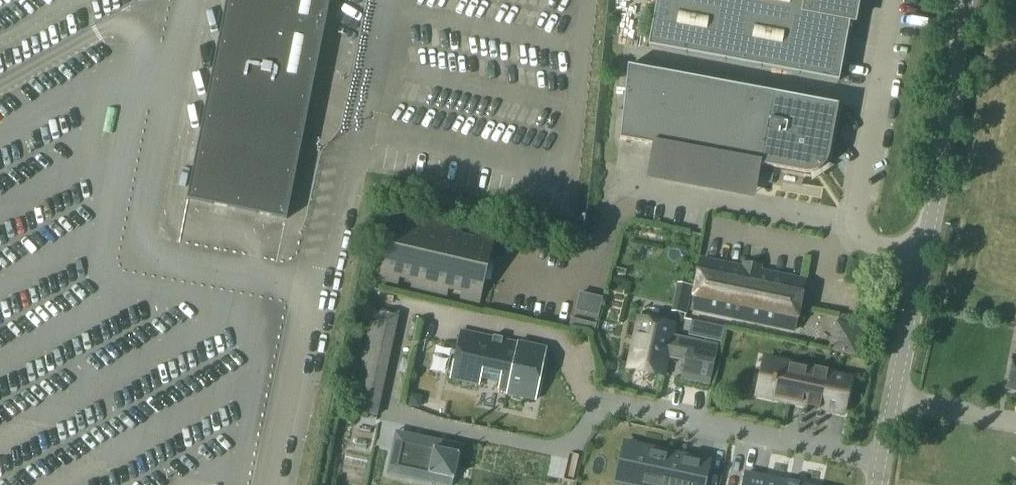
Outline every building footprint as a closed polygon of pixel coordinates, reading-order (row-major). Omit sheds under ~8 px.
[(191,200),(289,220),(332,0),(230,0),(191,200)] [(851,22),(855,23),(859,0),(658,0),(649,47),(840,82),(851,22)] [(669,179),(735,191),(740,163),(804,175),(807,175),(810,175),(814,174),(816,174),(819,172),(822,170),(824,168),(825,167),(826,165),(827,164),(829,160),(830,159),(830,157),(839,106),(838,106),(838,107),(628,67),(620,140),(674,150),(669,179)] [(495,238),(477,233),(475,245),(460,242),(463,230),(428,222),(425,234),(411,230),(414,219),(395,214),(380,281),(398,286),(401,274),(415,277),(413,289),(447,297),(450,286),(464,289),(462,301),(480,305),(495,238)] [(702,260),(692,311),(694,311),(792,331),(792,332),(794,332),(804,281),(803,281),(704,261),(704,260),(702,260)] [(374,312),(353,411),(378,417),(399,318),(374,312)] [(683,379),(709,385),(718,347),(690,342),(671,338),(673,326),(639,319),(629,368),(663,375),(667,357),(686,361),(683,379)] [(721,343),(724,328),(694,321),(690,336),(721,343)] [(856,359),(864,331),(835,324),(828,352),(856,359)] [(462,333),(451,379),(510,393),(509,396),(535,402),(546,350),(520,344),(519,346),(462,333)] [(1014,358),(1008,390),(1015,392),(1015,358),(1014,358)] [(777,361),(769,396),(844,412),(852,377),(777,361)] [(387,476),(436,484),(442,484),(446,461),(434,458),(437,441),(396,432),(387,476)] [(629,484),(634,484),(709,484),(713,463),(637,447),(629,484)] [(743,484),(791,484),(789,484),(790,481),(789,481),(788,484),(787,484),(745,475),(743,484)]
